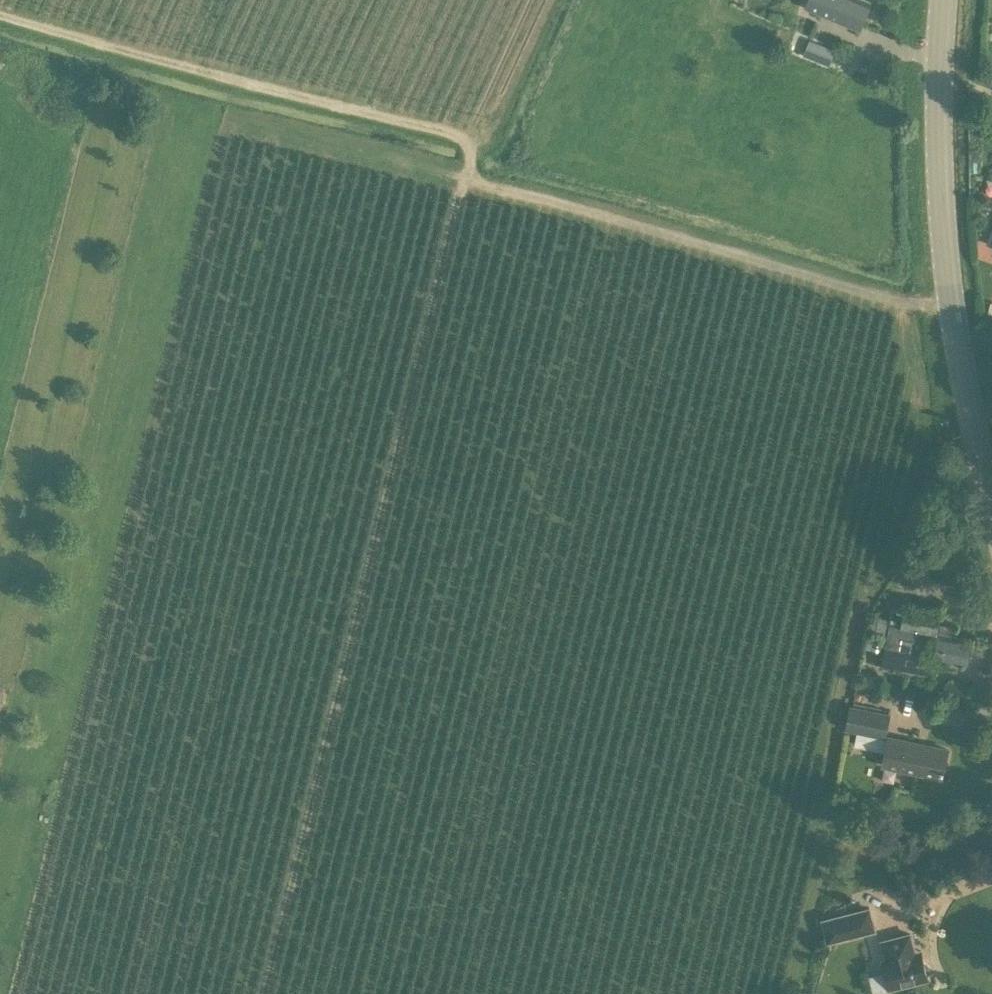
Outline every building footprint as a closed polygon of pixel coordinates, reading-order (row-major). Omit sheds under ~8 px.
[(870,2),(865,0),(809,0),(806,7),(860,28),(870,2)] [(835,49),(810,39),(803,55),(828,65),(835,49)] [(890,624),(881,667),(932,677),(935,663),(958,667),(960,660),(969,662),(973,638),(956,636),(957,628),(942,625),(941,633),(940,633),(940,634),(937,633),(942,612),(905,604),(901,626),(890,624)] [(891,713),(850,704),(845,729),(886,738),(891,713)] [(890,735),(883,764),(942,777),(949,748),(890,735)] [(870,908),(824,920),(829,942),(876,930),(870,908)] [(891,988),(929,978),(928,975),(931,971),(929,963),(925,961),(922,950),(916,952),(911,933),(883,940),(888,959),(884,960),(891,988)]
